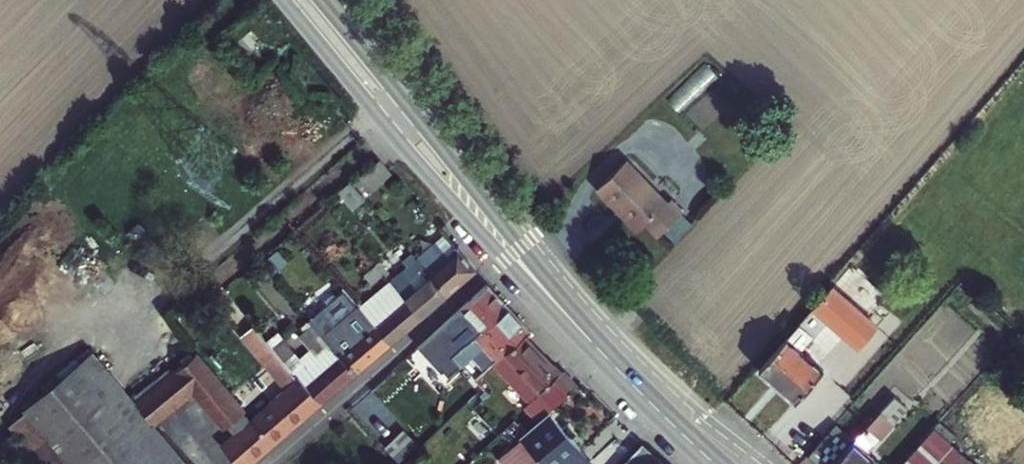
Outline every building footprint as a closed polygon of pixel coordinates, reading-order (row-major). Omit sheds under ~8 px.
[(621,163),(592,191),(632,232),(639,224),(650,236),(676,211),(664,198),(660,202),(621,163)] [(340,177),(328,188),(345,208),(358,197),(340,177)] [(446,246),(449,250),(453,246),(443,234),(412,261),(419,269),(423,274),(443,255),(440,251),(446,246)] [(443,255),(423,274),(442,297),(473,270),(453,246),(449,250),(446,246),(440,251),(443,255)] [(395,298),(418,278),(414,274),(419,269),(412,261),(385,285),(395,298)] [(418,278),(395,298),(414,320),(442,297),(423,274),(419,269),(414,274),(418,278)] [(369,299),(385,285),(373,272),(357,286),(369,299)] [(876,322),(831,282),(757,366),(792,397),(820,365),(798,346),(825,315),(857,343),(876,322)] [(460,350),(507,306),(486,284),(465,303),(438,325),(460,350)] [(297,363),(287,371),(294,379),(298,375),(302,379),(331,353),(328,350),(332,346),(336,350),(366,323),(362,319),(367,315),(371,319),(395,298),(385,285),(369,299),(333,331),(320,316),(308,326),(309,327),(296,338),(308,352),(297,363)] [(385,345),(414,320),(395,298),(371,319),(367,315),(362,319),(366,323),(385,345)] [(449,360),(456,367),(482,344),(488,338),(503,355),(522,337),(531,329),(507,306),(460,350),(449,360)] [(385,345),(366,323),(336,350),(332,346),(328,350),(331,353),(350,376),(385,345)] [(265,344),(250,326),(236,336),(280,392),(294,379),(287,371),(265,344)] [(265,344),(287,371),(297,363),(275,336),(265,344)] [(557,373),(522,337),(503,355),(553,408),(578,386),(562,368),(557,373)] [(482,344),(497,361),(503,355),(488,338),(482,344)] [(172,459),(160,445),(159,446),(150,436),(143,441),(132,428),(139,422),(128,409),(84,357),(88,353),(84,348),(16,406),(65,463),(69,463),(76,458),(80,463),(166,463),(172,459)] [(424,365),(410,348),(384,371),(397,387),(424,365)] [(242,408),(237,402),(242,399),(236,392),(231,396),(195,353),(128,409),(139,422),(132,428),(143,441),(150,436),(159,446),(160,445),(172,459),(166,463),(182,463),(156,433),(158,431),(150,422),(191,388),(222,425),(242,408)] [(350,376),(331,353),(302,379),(298,375),(294,379),(315,405),(350,376)] [(553,408),(503,355),(497,361),(493,365),(526,404),(523,406),(537,422),(547,413),(553,408)] [(294,379),(280,392),(278,393),(284,401),(274,410),(268,402),(218,444),(235,463),(246,463),(315,405),(294,379)] [(278,393),(268,402),(274,410),(284,401),(278,393)] [(865,448),(890,418),(877,407),(854,433),(826,463),(883,463),(865,448)] [(835,415),(805,448),(822,463),(826,463),(854,433),(835,415)] [(500,460),(503,463),(585,463),(588,462),(564,432),(570,427),(562,419),(557,424),(551,417),(500,460)] [(928,428),(897,463),(927,463),(946,443),(928,428)] [(642,439),(618,463),(668,463),(642,439)] [(961,453),(952,463),(973,463),(961,453)]
